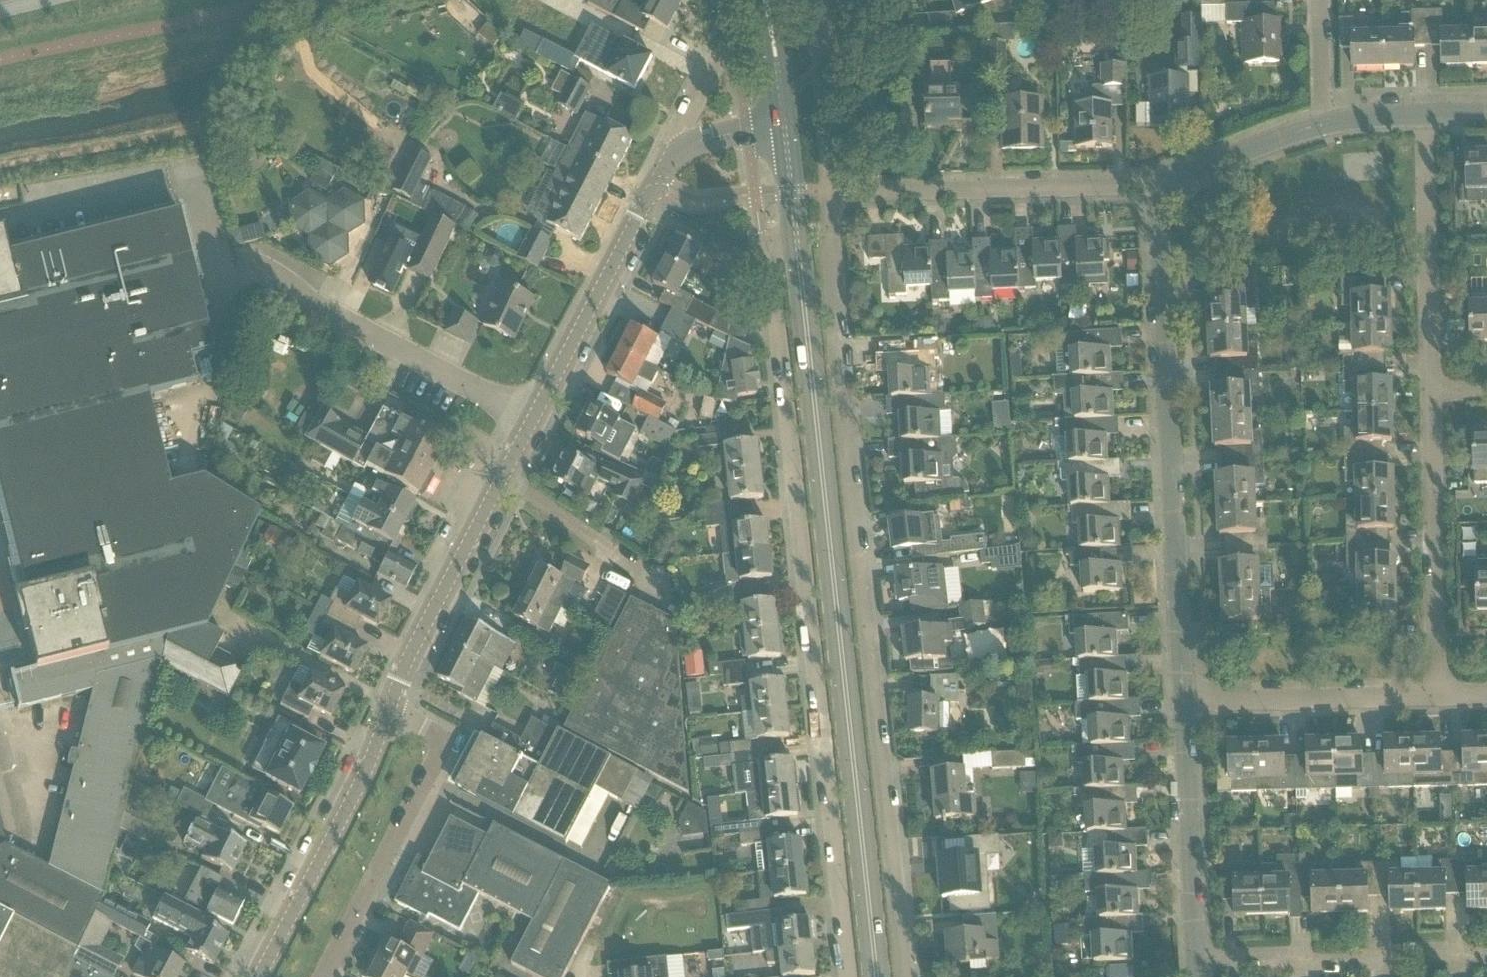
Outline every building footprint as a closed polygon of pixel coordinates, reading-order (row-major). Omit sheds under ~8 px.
[(588,5),(615,18),(643,33),(650,21),(667,30),(681,4),(674,0),(651,0),(647,8),(631,0),(624,0),(623,2),(618,0),(590,0),(588,5)] [(966,13),(965,11),(980,6),(978,0),(951,0),(956,16),(966,13)] [(1244,24),(1245,64),(1281,63),(1280,22),(1273,22),(1273,5),(1247,5),(1247,0),(1200,0),(1200,8),(1227,7),(1227,24),(1244,24)] [(1383,68),(1414,67),(1413,47),(1425,47),(1424,11),(1412,11),(1412,28),(1398,28),(1399,35),(1383,35),(1383,68)] [(1443,27),(1443,11),(1429,11),(1429,47),(1442,47),(1442,66),(1473,66),(1472,33),(1456,34),(1456,26),(1443,27)] [(955,14),(927,16),(930,30),(960,29),(956,16),(955,14)] [(1153,105),(1136,106),(1137,126),(1191,125),(1191,123),(1189,124),(1188,96),(1199,95),(1199,73),(1190,74),(1190,67),(1201,67),(1201,69),(1202,69),(1202,29),(1202,19),(1200,19),(1185,19),(1182,19),(1182,44),(1178,44),(1178,67),(1179,67),(1180,80),(1150,81),(1150,82),(1152,82),(1153,105)] [(1353,29),(1353,19),(1339,19),(1340,49),(1352,49),(1353,68),(1383,68),(1383,35),(1366,35),(1366,29),(1353,29)] [(488,24),(478,35),(484,40),(494,29),(488,24)] [(576,57),(575,59),(581,62),(607,76),(635,91),(652,58),(625,43),(592,26),(576,57)] [(1486,65),(1486,33),(1472,33),(1473,66),(1486,65)] [(989,76),(1007,76),(1006,42),(989,42),(989,76)] [(1076,148),(1112,148),(1111,87),(1127,87),(1127,65),(1100,65),(1101,87),(1093,87),(1093,104),(1075,105),(1076,148)] [(931,91),(925,91),(926,128),(946,127),(946,132),(962,132),(961,121),(960,121),(960,96),(972,95),(972,68),(930,69),(931,91)] [(561,72),(552,91),(562,96),(557,105),(577,116),(592,88),(572,78),(561,72)] [(501,92),(494,109),(516,119),(523,102),(501,92)] [(450,94),(447,101),(453,104),(456,97),(450,94)] [(1005,150),(1041,149),(1040,101),(1003,102),(1005,150)] [(601,122),(587,115),(569,150),(615,174),(634,138),(601,121),(601,122)] [(300,149),(295,158),(316,170),(310,182),(326,192),(334,178),(339,170),(322,160),(321,161),(300,149)] [(414,150),(393,191),(411,200),(412,200),(419,186),(432,160),(414,150)] [(569,150),(553,180),(599,204),(615,174),(569,150)] [(1466,155),(1467,204),(1486,203),(1486,154),(1466,155)] [(555,210),(547,225),(580,242),(599,204),(553,180),(542,203),(555,210)] [(363,224),(363,204),(344,194),(327,204),(309,195),(292,206),(293,227),(311,237),(311,257),(330,266),(347,255),(347,235),(363,224)] [(465,208),(457,226),(470,232),(479,215),(465,208)] [(204,315),(178,212),(7,255),(2,232),(0,232),(0,366),(204,315)] [(416,253),(408,271),(430,281),(456,227),(434,216),(423,240),(416,253)] [(233,246),(265,239),(262,228),(230,236),(233,246)] [(397,228),(370,285),(392,295),(404,269),(408,271),(416,253),(401,246),(407,233),(397,228)] [(538,268),(539,266),(553,240),(533,229),(517,257),(520,259),(538,268)] [(1070,229),(1058,230),(1059,243),(1061,280),(1061,288),(1061,291),(1068,291),(1068,288),(1081,287),(1080,284),(1105,283),(1104,261),(1109,261),(1108,242),(1103,243),(1103,241),(1071,242),(1070,229)] [(1027,231),(1015,232),(1016,253),(1018,290),(1018,293),(1025,293),(1025,290),(1037,289),(1036,281),(1061,280),(1059,243),(1028,245),(1027,231)] [(690,273),(693,267),(702,249),(679,237),(666,261),(690,273)] [(733,267),(741,252),(713,237),(704,252),(733,267)] [(898,251),(898,238),(868,239),(869,261),(886,260),(888,302),(896,301),(896,298),(907,297),(906,289),(931,287),(929,249),(898,251)] [(984,241),(972,242),(973,255),(975,292),(975,300),(975,304),(982,303),(982,299),(994,299),(993,291),(1018,290),(1016,253),(985,255),(984,241)] [(941,243),(929,244),(929,249),(931,287),(932,302),(932,306),(939,305),(939,302),(950,301),(950,294),(975,292),(973,255),(942,257),(941,243)] [(489,252),(486,259),(489,266),(496,270),(503,267),(506,260),(503,253),(497,250),(489,252)] [(1138,271),(1137,255),(1127,256),(1128,272),(1138,271)] [(660,272),(654,285),(666,291),(660,302),(673,309),(683,315),(690,300),(693,301),(694,299),(680,291),(690,273),(666,261),(665,263),(662,261),(657,271),(660,272)] [(1385,293),(1384,279),(1341,280),(1342,299),(1353,301),(1354,325),(1389,324),(1389,293),(1385,293)] [(1209,314),(1207,314),(1207,328),(1209,328),(1209,330),(1245,328),(1244,311),(1256,310),(1255,302),(1254,283),(1211,285),(1212,299),(1208,299),(1209,314)] [(514,341),(534,299),(503,285),(483,326),(514,341)] [(1469,293),(1470,342),(1486,342),(1486,293),(1469,293)] [(690,300),(683,315),(696,321),(699,323),(709,328),(717,313),(693,301),(690,300)] [(736,306),(729,338),(742,345),(756,317),(736,306)] [(664,325),(659,334),(660,335),(671,340),(672,340),(684,346),(696,321),(683,315),(673,309),(664,325)] [(467,343),(475,325),(476,322),(455,312),(445,332),(467,343)] [(1312,313),(1301,313),(1302,323),(1312,323),(1312,313)] [(147,396),(196,383),(191,360),(214,354),(204,315),(0,366),(0,432),(147,396)] [(978,319),(979,333),(985,333),(993,332),(992,318),(978,319)] [(1344,339),(1338,339),(1339,356),(1343,356),(1343,369),(1386,368),(1386,355),(1390,355),(1389,324),(1354,325),(1344,325),(1344,339)] [(946,325),(936,326),(936,335),(946,335),(946,325)] [(658,339),(650,335),(633,326),(620,351),(656,369),(671,340),(660,335),(658,339)] [(1209,332),(1207,332),(1208,345),(1210,345),(1211,360),(1215,360),(1216,374),(1259,371),(1258,354),(1246,351),(1245,328),(1209,330),(1209,332)] [(1110,375),(1108,344),(1121,343),(1121,331),(1063,334),(1064,353),(1071,352),(1073,376),(1110,375)] [(715,332),(709,344),(723,351),(729,339),(715,332)] [(757,372),(755,359),(751,355),(752,350),(742,345),(729,338),(716,398),(738,402),(738,397),(759,394),(757,385),(761,384),(759,371),(757,372)] [(915,353),(876,355),(877,368),(890,367),(891,373),(892,398),(929,396),(928,371),(936,371),(935,361),(939,360),(938,340),(918,341),(919,353),(915,353)] [(651,385),(659,371),(656,369),(620,351),(607,375),(633,388),(638,378),(651,385)] [(1299,353),(1286,353),(1287,366),(1300,366),(1299,353)] [(1386,382),(1386,368),(1343,369),(1343,387),(1355,389),(1356,413),(1391,412),(1390,381),(1386,382)] [(1211,402),(1212,416),(1214,416),(1214,418),(1249,416),(1248,393),(1260,390),(1259,371),(1216,374),(1216,387),(1212,387),(1213,402),(1211,402)] [(1112,418),(1110,387),(1124,386),(1123,374),(1110,375),(1073,376),(1055,377),(1056,396),(1063,396),(1065,420),(1112,418)] [(659,421),(667,405),(641,391),(633,409),(659,421)] [(892,398),(887,398),(888,411),(900,410),(902,441),(939,439),(952,438),(951,412),(946,413),(946,402),(949,402),(948,395),(945,395),(943,395),(929,396),(892,398)] [(0,432),(0,490),(17,558),(19,567),(23,582),(25,590),(27,597),(20,598),(19,599),(17,599),(19,605),(24,625),(25,631),(27,639),(35,670),(166,637),(160,661),(199,682),(228,696),(231,690),(233,686),(244,664),(216,649),(224,635),(207,626),(227,584),(234,567),(241,553),(246,542),(259,514),(202,478),(170,486),(167,475),(147,396),(0,432)] [(240,422),(248,409),(232,400),(224,412),(240,422)] [(591,406),(577,434),(595,443),(605,448),(602,453),(620,462),(636,430),(619,421),(619,420),(609,415),(591,406)] [(337,421),(318,411),(316,415),(303,438),(318,447),(331,454),(362,471),(364,468),(419,497),(419,496),(424,494),(432,479),(432,474),(432,473),(429,472),(445,443),(418,428),(423,419),(404,409),(399,418),(394,416),(393,415),(392,416),(381,410),(365,441),(335,425),(337,421)] [(1345,457),(1388,456),(1387,442),(1392,442),(1391,412),(1356,413),(1356,436),(1344,438),(1345,457)] [(1212,420),(1213,433),(1215,433),(1215,448),(1219,448),(1220,461),(1263,459),(1263,442),(1251,440),(1249,416),(1214,418),(1214,420),(1212,420)] [(1059,421),(1055,421),(1056,428),(1059,428),(1060,439),(1068,439),(1069,463),(1106,461),(1104,430),(1118,430),(1117,417),(1112,418),(1065,420),(1059,421)] [(666,447),(675,431),(648,418),(640,433),(666,447)] [(222,424),(217,432),(228,438),(233,431),(222,424)] [(1010,426),(997,427),(998,436),(1011,435),(1010,426)] [(698,449),(722,447),(720,435),(697,438),(698,449)] [(1472,435),(1474,484),(1486,484),(1486,435),(1472,435)] [(902,441),(889,441),(890,459),(903,459),(904,485),(915,485),(917,501),(937,498),(958,494),(969,492),(968,489),(958,479),(954,480),(941,480),(941,462),(953,461),(957,456),(956,438),(952,438),(939,439),(902,441)] [(230,458),(235,448),(224,442),(219,452),(230,458)] [(728,474),(761,471),(758,442),(725,446),(728,474)] [(318,447),(311,461),(324,468),(331,454),(318,447)] [(608,464),(607,466),(582,454),(579,459),(567,453),(553,481),(566,487),(565,490),(578,499),(590,475),(619,489),(615,497),(632,505),(644,481),(608,464)] [(1388,456),(1345,457),(1345,475),(1345,484),(1357,484),(1357,501),(1393,500),(1392,469),(1388,469),(1388,456)] [(1216,490),(1215,490),(1216,504),(1218,504),(1218,506),(1254,504),(1253,480),(1264,478),(1263,459),(1220,461),(1221,475),(1217,475),(1217,490),(1216,490)] [(1061,464),(1057,464),(1058,471),(1061,471),(1062,482),(1070,481),(1071,506),(1108,504),(1106,474),(1120,473),(1119,461),(1108,461),(1106,461),(1069,463),(1061,464)] [(295,492),(303,477),(289,469),(281,483),(295,492)] [(761,471),(728,474),(731,502),(751,500),(764,499),(761,471)] [(361,502),(402,524),(403,522),(406,523),(409,522),(412,516),(411,513),(408,511),(412,503),(395,494),(366,479),(361,489),(366,492),(361,502)] [(1358,517),(1346,517),(1346,527),(1347,545),(1390,544),(1389,530),(1393,530),(1393,500),(1357,501),(1358,517)] [(363,540),(392,555),(397,545),(392,542),(402,524),(361,502),(346,531),(363,540)] [(722,504),(704,505),(705,517),(733,514),(731,502),(722,504)] [(1071,506),(1067,507),(1068,513),(1071,513),(1072,524),(1080,524),(1080,525),(1082,550),(1118,548),(1117,517),(1130,516),(1129,503),(1108,504),(1071,506)] [(1217,508),(1216,508),(1217,521),(1219,521),(1220,536),(1224,536),(1224,549),(1268,547),(1267,530),(1255,527),(1254,504),(1218,506),(1218,508),(1217,508)] [(733,514),(705,517),(706,529),(720,528),(723,555),(769,550),(766,522),(754,523),(734,525),(733,514)] [(921,519),(890,523),(893,551),(911,549),(912,561),(938,558),(938,557),(951,555),(951,556),(980,552),(986,551),(986,550),(985,536),(951,540),(951,543),(942,544),(939,518),(921,520),(921,519)] [(346,531),(331,522),(324,533),(322,533),(320,537),(333,544),(334,541),(357,552),(381,565),(376,575),(404,590),(416,568),(392,555),(363,540),(346,531)] [(270,530),(265,543),(276,548),(282,535),(270,530)] [(1390,557),(1390,544),(1347,545),(1347,563),(1359,565),(1359,588),(1394,588),(1394,557),(1390,557)] [(986,551),(980,552),(982,565),(992,564),(992,571),(1021,568),(1019,546),(986,550),(986,551)] [(1069,550),(1066,550),(1066,557),(1070,557),(1070,569),(1082,568),(1084,594),(1101,593),(1121,592),(1119,560),(1132,559),(1132,547),(1118,548),(1082,550),(1069,550)] [(1220,578),(1220,592),(1221,592),(1222,591),(1223,594),(1258,592),(1269,591),(1274,591),(1272,563),(1269,563),(1268,547),(1224,549),(1225,563),(1221,563),(1222,578),(1220,578)] [(726,584),(712,585),(713,596),(738,594),(751,592),(750,581),(760,580),(772,578),(769,550),(723,555),(726,584)] [(582,585),(590,569),(570,558),(560,578),(540,568),(527,593),(562,610),(576,582),(582,585)] [(1476,562),(1477,611),(1486,610),(1486,562),(1476,562)] [(234,567),(227,584),(237,589),(245,572),(234,567)] [(948,608),(944,569),(896,574),(899,602),(912,601),(913,612),(914,612),(914,611),(948,608)] [(320,599),(315,609),(349,627),(355,617),(376,628),(390,602),(372,593),(357,585),(350,598),(334,589),(328,602),(320,599)] [(610,631),(628,597),(609,587),(591,622),(610,631)] [(1348,633),(1391,633),(1391,618),(1395,618),(1394,588),(1359,588),(1360,612),(1348,614),(1348,633)] [(1221,596),(1221,609),(1222,609),(1223,609),(1224,624),(1228,624),(1228,638),(1267,636),(1269,636),(1271,636),(1271,623),(1271,617),(1269,591),(1258,592),(1223,594),(1223,596),(1221,596)] [(549,635),(562,610),(527,593),(515,617),(549,635)] [(738,594),(713,596),(715,608),(739,605),(738,594)] [(688,794),(679,664),(676,624),(676,621),(631,599),(565,728),(688,794)] [(762,603),(743,605),(746,633),(778,629),(775,601),(762,603)] [(983,604),(959,607),(961,621),(962,629),(971,628),(986,626),(985,618),(992,617),(995,616),(993,603),(990,603),(983,604)] [(307,624),(306,628),(307,632),(311,635),(313,637),(306,650),(320,657),(334,665),(352,674),(365,649),(344,638),(349,627),(315,609),(307,624)] [(1067,617),(1064,617),(1064,625),(1068,625),(1068,635),(1077,635),(1078,660),(1116,658),(1114,627),(1128,627),(1127,614),(1107,615),(1067,617)] [(468,619),(454,646),(480,660),(479,661),(494,668),(501,652),(510,656),(516,644),(468,619)] [(904,645),(900,646),(902,659),(906,659),(906,662),(909,662),(910,672),(934,673),(933,661),(946,660),(945,646),(953,645),(952,634),(971,632),(971,628),(962,629),(961,621),(939,623),(940,628),(922,630),(922,627),(902,630),(904,645)] [(746,633),(740,634),(742,657),(748,657),(749,661),(781,658),(780,656),(779,645),(783,645),(781,631),(778,631),(778,629),(746,633)] [(92,691),(157,674),(160,661),(166,637),(35,670),(34,670),(34,671),(12,677),(11,676),(9,677),(10,684),(12,683),(17,703),(15,704),(17,711),(20,710),(19,709),(92,691)] [(485,685),(494,668),(479,661),(480,660),(454,646),(438,678),(460,689),(457,693),(476,703),(485,685)] [(583,653),(577,665),(590,672),(596,660),(583,653)] [(1078,660),(1075,660),(1075,668),(1078,668),(1079,678),(1076,678),(1077,703),(1080,703),(1088,703),(1126,701),(1124,670),(1138,669),(1137,657),(1116,658),(1078,660)] [(569,704),(585,675),(560,662),(554,673),(556,674),(547,693),(569,704)] [(745,662),(709,666),(710,677),(710,678),(722,677),(722,676),(746,673),(745,662)] [(1045,663),(1037,663),(1037,675),(1038,675),(1045,675),(1045,663)] [(290,682),(279,705),(307,720),(313,709),(330,717),(343,692),(309,675),(310,673),(298,667),(290,682)] [(746,673),(722,676),(722,677),(723,688),(748,685),(746,673)] [(92,691),(82,732),(140,746),(157,674),(92,691)] [(910,700),(910,732),(930,733),(936,732),(936,731),(950,731),(950,704),(950,692),(958,692),(958,677),(930,677),(930,678),(931,678),(931,691),(935,691),(935,700),(930,700),(910,700)] [(989,690),(1027,689),(1026,678),(1009,678),(1009,680),(988,681),(989,690)] [(753,697),(741,698),(743,714),(755,713),(786,709),(783,681),(763,683),(752,684),(753,697)] [(699,684),(687,686),(688,696),(700,694),(699,684)] [(267,708),(273,696),(262,690),(256,702),(267,708)] [(1077,703),(1075,703),(1076,720),(1081,720),(1082,746),(1128,744),(1127,713),(1140,713),(1139,700),(1126,701),(1088,703),(1080,703),(1077,703)] [(786,709),(755,713),(758,741),(777,739),(790,737),(786,709)] [(314,769),(316,766),(315,766),(323,751),(324,748),(322,747),(297,734),(299,729),(278,718),(263,746),(278,754),(265,777),(300,795),(301,793),(309,778),(310,778),(311,775),(308,774),(312,768),(314,769)] [(539,766),(557,731),(532,719),(522,739),(493,724),(486,739),(539,766)] [(539,766),(486,739),(482,737),(456,787),(565,845),(595,788),(622,802),(637,810),(653,780),(638,772),(638,771),(558,730),(557,731),(539,766)] [(48,868),(102,896),(119,829),(123,813),(140,746),(82,732),(76,753),(71,752),(67,766),(73,768),(48,868)] [(1463,738),(1463,759),(1452,759),(1451,759),(1452,787),(1486,786),(1486,738),(1463,738)] [(1440,759),(1440,739),(1412,740),(1413,788),(1452,787),(1451,759),(1440,759)] [(1413,788),(1412,740),(1384,740),(1385,761),(1374,761),(1373,761),(1374,799),(1380,799),(1380,789),(1413,788)] [(715,741),(701,742),(702,757),(702,758),(717,757),(715,741)] [(746,742),(730,744),(731,755),(758,752),(757,741),(746,742)] [(1362,761),(1362,741),(1334,742),(1335,790),(1369,789),(1369,799),(1374,799),(1373,761),(1372,761),(1362,761)] [(1296,763),(1295,763),(1296,791),(1307,791),(1335,790),(1334,742),(1306,742),(1307,757),(1307,763),(1296,763)] [(1284,763),(1283,743),(1256,744),(1257,793),(1296,791),(1295,763),(1284,763)] [(1074,747),(1071,747),(1072,755),(1075,755),(1075,765),(1083,764),(1084,790),(1122,788),(1121,756),(1134,756),(1133,744),(1128,744),(1082,746),(1074,747)] [(1217,794),(1237,793),(1257,793),(1256,744),(1228,745),(1228,759),(1216,759),(1217,794)] [(758,752),(731,755),(731,756),(732,768),(735,795),(749,794),(763,792),(795,789),(795,787),(798,786),(796,773),(793,773),(792,763),(792,761),(779,762),(760,764),(758,752)] [(993,754),(992,754),(992,769),(993,770),(1026,769),(1026,752),(993,754)] [(953,772),(933,773),(936,821),(956,819),(976,818),(974,788),(965,789),(964,771),(953,772)] [(233,774),(215,808),(248,825),(250,821),(261,826),(278,835),(292,809),(274,800),(264,795),(265,791),(233,774)] [(1078,790),(1074,790),(1075,798),(1078,798),(1078,808),(1085,807),(1087,832),(1124,831),(1123,800),(1136,799),(1135,787),(1122,788),(1084,790),(1078,790)] [(763,792),(749,794),(751,810),(752,822),(762,821),(766,821),(786,818),(798,817),(798,815),(797,804),(800,804),(798,790),(795,791),(795,789),(763,792)] [(183,790),(175,805),(204,821),(212,806),(212,805),(204,801),(183,790)] [(688,804),(683,814),(692,819),(693,832),(708,830),(706,814),(705,813),(688,804)] [(150,843),(156,830),(123,813),(119,829),(150,843)] [(1451,813),(1440,813),(1440,825),(1452,825),(1451,813)] [(1296,817),(1284,817),(1284,827),(1296,826),(1296,817)] [(186,836),(182,843),(204,854),(201,859),(212,865),(230,874),(245,845),(227,836),(194,819),(190,827),(188,825),(183,834),(186,836)] [(469,828),(451,819),(429,862),(419,857),(410,873),(426,881),(428,877),(460,894),(464,886),(479,893),(478,893),(534,922),(512,965),(536,976),(565,976),(612,885),(513,834),(494,825),(488,837),(469,828)] [(723,825),(722,821),(711,822),(713,837),(724,836),(724,837),(739,835),(739,834),(764,832),(762,821),(752,822),(723,825)] [(76,949),(94,914),(101,900),(102,896),(48,868),(4,845),(0,829),(0,910),(76,949)] [(1135,873),(1133,843),(1146,842),(1146,830),(1124,831),(1087,832),(1087,851),(1096,851),(1097,875),(1135,873)] [(765,844),(764,832),(739,834),(739,835),(741,847),(754,846),(757,873),(804,868),(801,840),(781,842),(765,844)] [(1001,834),(1002,853),(1041,851),(1040,832),(1001,834)] [(1061,835),(1048,836),(1049,849),(1061,848),(1061,835)] [(135,854),(141,843),(127,836),(122,847),(135,854)] [(959,857),(940,858),(943,898),(950,898),(951,913),(990,910),(986,856),(1000,855),(999,837),(970,839),(971,856),(966,856),(959,857)] [(942,855),(966,853),(965,840),(941,841),(942,855)] [(1455,861),(1456,890),(1457,890),(1467,890),(1468,895),(1468,910),(1486,910),(1486,860),(1478,861),(1455,861)] [(1431,875),(1417,876),(1418,911),(1445,911),(1445,896),(1445,890),(1456,890),(1455,861),(1431,862),(1431,875)] [(1354,878),(1339,878),(1340,913),(1367,913),(1367,898),(1367,892),(1377,892),(1378,892),(1377,863),(1354,864),(1354,878)] [(1400,863),(1377,863),(1378,892),(1389,892),(1389,897),(1390,912),(1418,911),(1417,876),(1400,876),(1400,863)] [(1306,866),(1300,866),(1301,894),(1312,894),(1312,900),(1312,914),(1340,913),(1339,878),(1323,878),(1322,865),(1306,866)] [(1277,866),(1261,867),(1262,915),(1290,915),(1290,894),(1300,894),(1301,894),(1300,866),(1295,866),(1277,866)] [(1242,867),(1221,868),(1222,902),(1234,902),(1235,916),(1262,915),(1261,867),(1242,867)] [(191,886),(183,901),(205,912),(232,926),(243,903),(217,890),(223,879),(200,868),(200,869),(191,886)] [(748,913),(772,911),(771,900),(807,896),(804,868),(757,873),(760,901),(747,903),(748,913)] [(426,881),(410,873),(395,902),(413,911),(414,910),(427,917),(429,914),(460,930),(478,893),(479,893),(464,886),(460,894),(428,877),(426,881)] [(1137,917),(1135,886),(1149,885),(1148,873),(1135,873),(1097,875),(1089,875),(1090,893),(1098,893),(1099,918),(1137,917)] [(213,964),(228,935),(202,922),(205,917),(164,897),(153,918),(192,938),(186,950),(213,964)] [(101,900),(94,914),(112,923),(117,927),(139,938),(151,944),(155,946),(159,939),(147,932),(150,926),(101,900)] [(71,960),(76,949),(0,910),(0,976),(62,976),(71,960)] [(772,912),(772,911),(748,913),(748,915),(726,917),(728,932),(764,928),(766,953),(812,948),(809,920),(782,923),(781,911),(772,912)] [(998,931),(996,915),(962,918),(963,934),(945,935),(948,965),(971,963),(972,971),(989,970),(988,961),(1001,960),(998,931)] [(1131,961),(1129,929),(1143,929),(1142,916),(1137,917),(1099,918),(1083,919),(1084,937),(1092,937),(1093,963),(1131,961)] [(372,958),(406,975),(410,976),(413,976),(422,959),(435,934),(410,922),(398,946),(383,938),(372,958)] [(1069,926),(1054,927),(1055,947),(1071,946),(1069,926)] [(71,960),(108,976),(114,976),(123,960),(99,948),(104,939),(86,930),(76,949),(71,960)] [(151,944),(139,938),(134,947),(143,955),(133,974),(138,976),(176,976),(182,966),(148,948),(151,944)] [(803,976),(815,975),(812,948),(766,953),(767,964),(782,962),(783,976),(803,976)] [(709,963),(725,962),(724,953),(708,954),(709,963)] [(683,956),(666,958),(658,959),(651,959),(631,961),(632,974),(620,975),(620,976),(685,976),(683,956)] [(406,975),(372,958),(363,976),(405,976),(406,975)] [(62,976),(108,976),(71,960),(62,976)] [(1109,967),(1110,976),(1128,976),(1127,966),(1109,967)]
